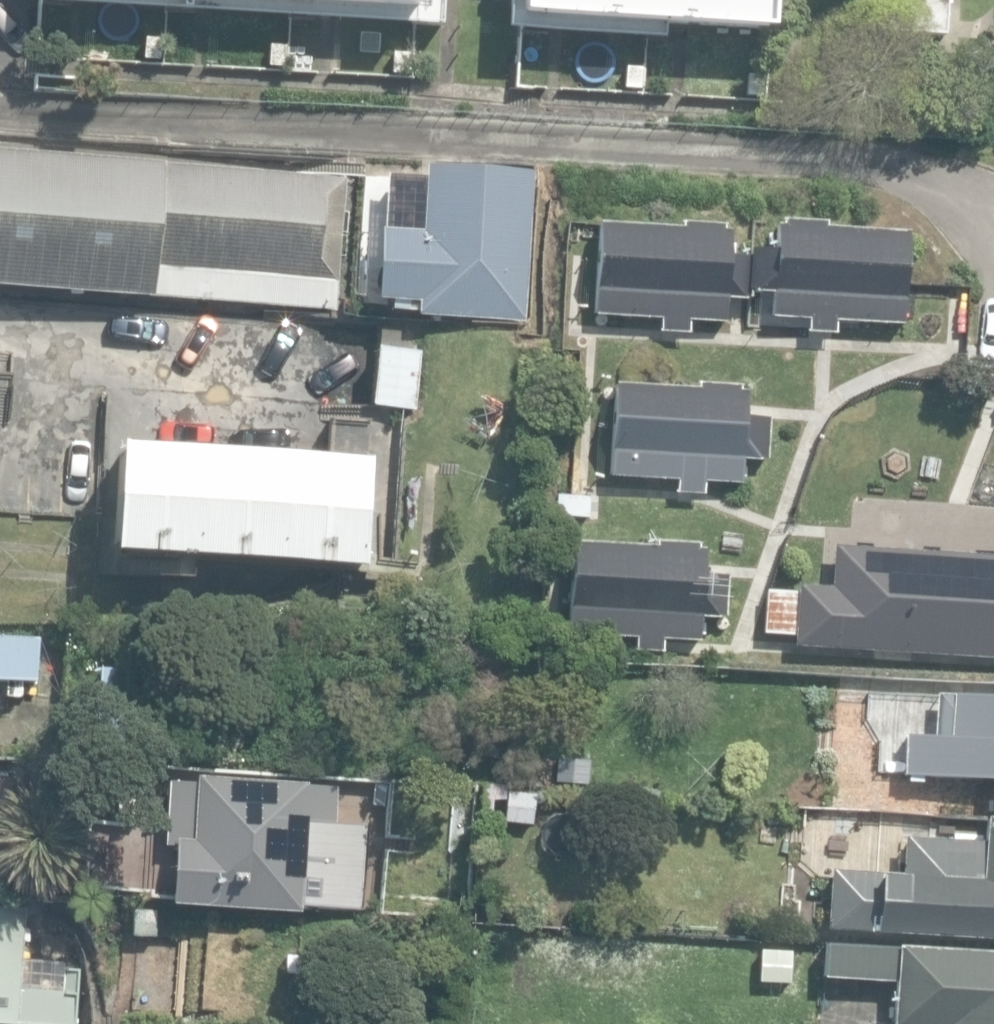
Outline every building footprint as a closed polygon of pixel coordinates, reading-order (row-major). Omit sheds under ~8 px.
[(413,5),(412,21),(442,23),(443,0),(305,0),(413,5)] [(772,29),(774,0),(521,0),(520,14),(772,29)] [(945,31),(947,0),(892,0),(890,27),(945,31)] [(40,30),(70,31),(73,4),(41,3),(40,30)] [(164,38),(196,41),(198,12),(166,10),(164,38)] [(284,43),(321,45),(320,19),(286,17),(284,43)] [(520,58),(547,59),(551,31),(521,30),(520,58)] [(644,66),(673,67),(675,39),(645,38),(644,66)] [(0,153),(0,285),(339,310),(348,178),(0,153)] [(528,321),(535,172),(423,167),(421,229),(381,226),(377,302),(417,304),(416,316),(528,321)] [(656,324),(683,325),(684,311),(721,313),(722,290),(746,291),(749,252),(725,250),(726,220),(719,220),(719,214),(678,212),(678,218),(594,214),(589,305),(657,309),(656,324)] [(807,328),(836,330),(837,316),(901,319),(905,227),(823,224),(823,217),(781,215),(781,222),(774,222),(773,248),(755,248),(753,291),(773,292),(771,315),(807,317),(807,328)] [(375,404),(414,407),(420,328),(380,326),(375,404)] [(677,494),(704,495),(705,481),(741,483),(742,460),(767,461),(770,422),(746,421),(748,390),(740,390),(740,384),(699,382),(698,387),(615,383),(610,475),(678,479),(677,494)] [(113,552),(364,567),(370,460),(120,446),(113,552)] [(555,516),(588,518),(589,495),(556,494),(555,516)] [(993,652),(993,547),(832,538),(830,579),(796,577),(793,639),(993,652)] [(636,653),(662,654),(663,639),(700,641),(701,618),(726,619),(727,580),(704,579),(705,548),(698,548),(699,542),(657,540),(657,546),(573,542),(568,633),(636,637),(636,653)] [(758,625),(788,627),(790,583),(760,582),(758,625)] [(32,674),(35,632),(0,630),(0,672),(32,674)] [(993,809),(993,689),(934,686),(932,726),(904,724),(902,766),(989,770),(987,808),(993,809)] [(588,784),(589,759),(556,757),(555,782),(588,784)] [(170,904),(300,911),(300,906),(360,908),(364,824),(334,823),(337,787),(308,784),(308,782),(196,776),(196,784),(168,783),(164,847),(173,847),(170,904)] [(503,820),(505,787),(483,785),(481,819),(503,820)] [(504,822),(533,825),(537,793),(508,790),(504,822)] [(993,935),(993,814),(982,814),(981,838),(903,833),(900,869),(825,865),(822,925),(993,935)] [(86,822),(82,888),(152,891),(156,826),(86,822)] [(59,1023),(75,1023),(77,988),(19,984),(24,902),(0,900),(0,1020),(59,1023)] [(822,934),(821,968),(891,972),(888,1018),(920,1020),(920,1023),(993,1023),(993,943),(822,934)]
